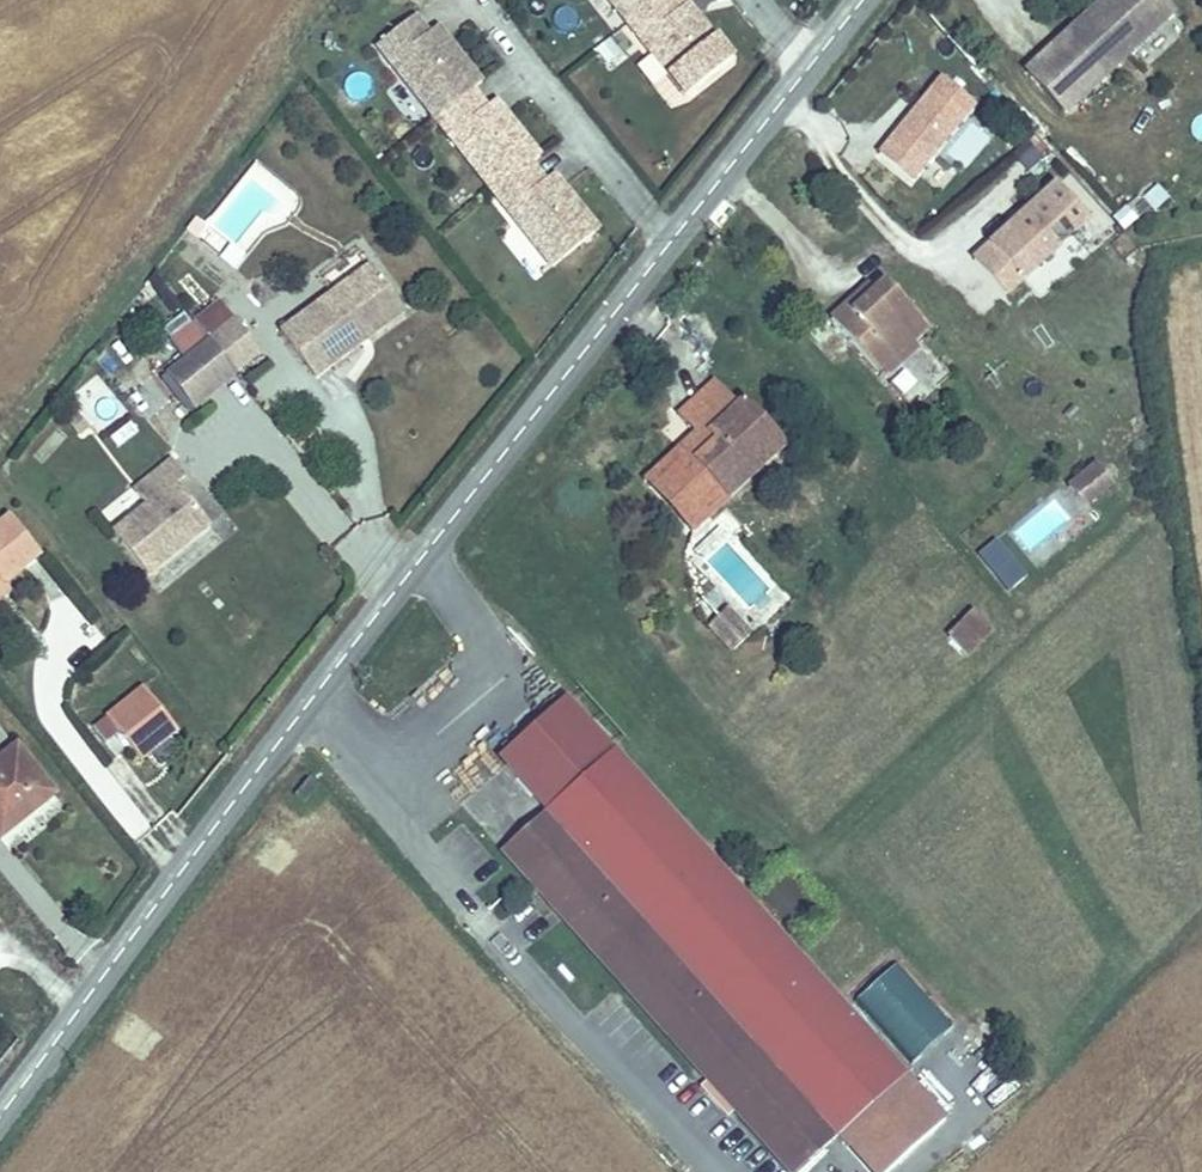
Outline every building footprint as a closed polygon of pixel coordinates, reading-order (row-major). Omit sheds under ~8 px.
[(611,9),(621,1),(638,21),(664,0),(603,0),(611,9)] [(627,30),(671,83),(682,74),(697,93),(733,64),(696,20),(688,27),(678,15),(666,0),(664,0),(638,21),(627,30)] [(1033,72),(1070,112),(1147,41),(1179,11),(1168,0),(1110,0),(1033,72)] [(621,1),(611,9),(627,30),(638,21),(621,1)] [(696,20),(687,8),(678,15),(688,27),(696,20)] [(411,25),(374,56),(418,110),(429,101),(445,121),(472,100),(481,92),(444,47),(435,54),(425,43),(411,25)] [(444,47),(434,36),(425,43),(435,54),(444,47)] [(913,174),(975,97),(943,71),(880,148),(913,174)] [(697,93),(682,74),(671,83),(686,102),(697,93)] [(485,116),(472,100),(445,121),(435,130),(479,183),(490,175),(505,194),(531,172),(540,165),(504,120),(495,128),(485,116)] [(445,121),(429,101),(418,110),(435,130),(445,121)] [(504,120),(495,109),(485,116),(495,128),(504,120)] [(921,180),(936,189),(949,167),(934,158),(921,180)] [(505,194),(494,202),(539,257),(550,248),(565,267),(601,238),(564,194),(555,201),(546,190),(531,172),(505,194)] [(490,175),(479,183),(494,202),(505,194),(490,175)] [(1139,195),(1155,210),(1169,195),(1152,180),(1139,195)] [(1007,292),(1090,215),(1058,181),(975,257),(1007,292)] [(564,194),(555,182),(546,190),(555,201),(564,194)] [(565,267),(550,248),(539,257),(555,276),(565,267)] [(321,389),(381,345),(367,325),(405,297),(384,266),(285,337),(321,389)] [(838,315),(885,367),(919,335),(935,321),(894,276),(875,294),(869,287),(838,315)] [(367,325),(381,345),(420,317),(405,297),(367,325)] [(232,330),(206,351),(233,384),(258,363),(232,330)] [(919,335),(885,367),(892,375),(928,344),(919,335)] [(233,384),(206,351),(171,380),(198,412),(233,384)] [(686,410),(701,427),(709,435),(665,477),(701,516),(771,453),(734,413),(745,402),(721,377),(686,410)] [(102,385),(76,398),(91,429),(117,417),(102,385)] [(709,435),(701,427),(650,475),(700,528),(794,441),(751,396),(745,402),(734,413),(771,453),(701,516),(665,477),(709,435)] [(1087,506),(1114,485),(1097,464),(1070,486),(1087,506)] [(159,513),(124,541),(154,579),(221,525),(190,486),(200,478),(189,466),(148,499),(159,513)] [(33,556),(3,518),(0,521),(0,582),(33,556)] [(997,535),(976,551),(1007,592),(1028,575),(997,535)] [(755,631),(734,607),(716,624),(737,647),(755,631)] [(972,607),(946,635),(968,655),(994,627),(972,607)] [(496,753),(537,799),(605,740),(564,693),(496,753)] [(145,695),(110,724),(144,766),(179,736),(145,695)] [(896,1068),(743,895),(605,740),(537,799),(496,836),(640,998),(787,1164),(896,1068)] [(52,797),(14,750),(0,761),(0,839),(52,797)] [(319,786),(309,778),(295,796),(306,804),(319,786)] [(893,963),(853,999),(912,1062),(952,1026),(893,963)]
